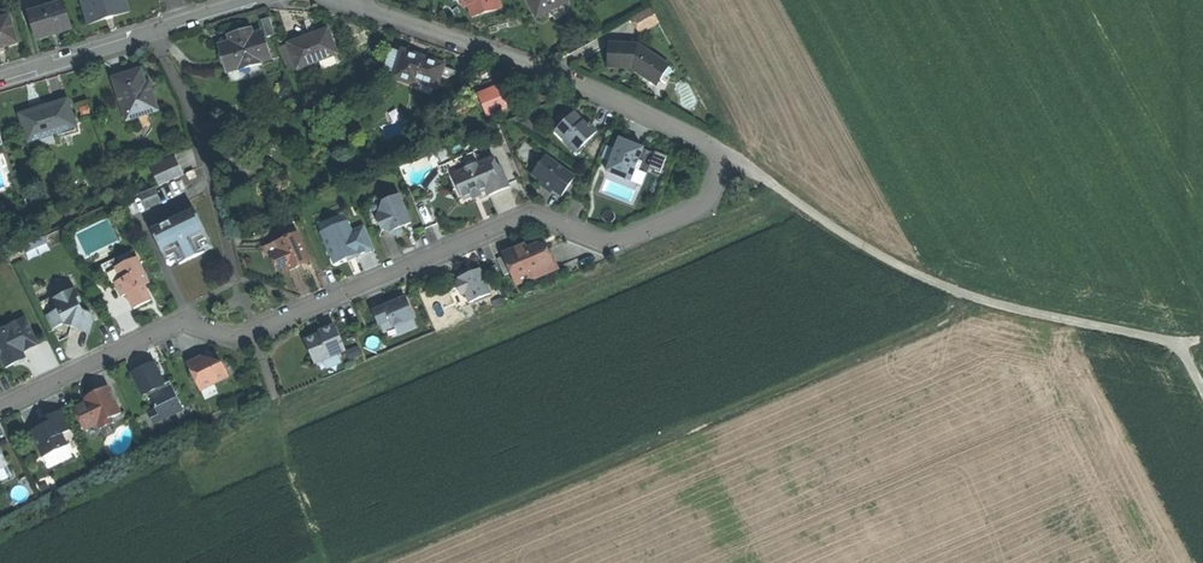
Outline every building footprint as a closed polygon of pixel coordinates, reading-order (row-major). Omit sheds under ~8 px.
[(43,5),(44,9),(63,3),(62,0),(59,0),(43,5)] [(128,11),(124,0),(83,0),(91,23),(109,17),(128,11)] [(493,0),(465,0),(467,6),(470,17),(496,9),(493,0)] [(536,18),(567,3),(566,0),(527,0),(536,18)] [(44,9),(30,13),(37,38),(40,38),(52,34),(70,29),(63,3),(44,9)] [(29,9),(30,13),(44,9),(43,5),(29,9)] [(658,23),(650,9),(632,19),(639,32),(658,23)] [(0,20),(0,50),(1,49),(5,48),(5,47),(17,43),(10,17),(0,20)] [(270,19),(261,21),(267,38),(275,36),(270,19)] [(331,42),(327,29),(288,44),(289,45),(297,68),(298,69),(319,61),(333,55),(336,54),(331,42)] [(219,46),(227,72),(238,69),(239,71),(261,64),(260,62),(270,59),(262,34),(253,36),(251,30),(237,34),(229,36),(231,43),(219,46)] [(638,46),(609,43),(608,67),(629,69),(639,75),(656,86),(669,67),(638,46)] [(297,68),(289,45),(280,48),(289,71),(297,68)] [(402,52),(393,48),(382,78),(391,82),(392,78),(402,52)] [(417,56),(402,51),(402,52),(392,78),(408,84),(410,78),(436,88),(442,72),(444,66),(429,60),(428,61),(421,59),(416,57),(417,56)] [(333,55),(319,61),(322,70),(337,64),(333,55)] [(444,66),(442,72),(450,74),(454,61),(447,59),(444,66)] [(126,121),(157,111),(149,84),(146,85),(141,71),(126,76),(113,80),(126,121)] [(75,128),(67,100),(41,108),(20,115),(28,142),(75,128)] [(420,126),(415,115),(410,117),(415,128),(420,126)] [(525,116),(512,121),(519,126),(528,122),(525,116)] [(576,154),(596,135),(589,127),(587,129),(581,123),(574,116),(560,130),(568,139),(565,142),(576,154)] [(568,139),(560,130),(556,134),(565,142),(568,139)] [(620,140),(607,172),(618,177),(631,182),(636,170),(639,161),(644,149),(620,140)] [(647,167),(661,172),(666,155),(652,150),(647,167)] [(158,186),(182,176),(175,159),(151,170),(158,186)] [(465,171),(453,176),(463,202),(472,199),(481,195),(487,193),(489,198),(498,194),(509,189),(501,169),(498,170),(494,159),(476,167),(471,165),(466,167),(465,171)] [(561,199),(575,180),(546,159),(532,177),(543,186),(552,192),(561,199)] [(193,171),(186,174),(189,181),(196,178),(193,171)] [(552,192),(543,186),(541,188),(546,191),(550,195),(552,192)] [(154,189),(139,195),(145,210),(160,203),(154,189)] [(411,226),(400,197),(383,204),(377,220),(382,232),(396,238),(400,236),(403,235),(401,230),(411,226)] [(195,210),(152,231),(166,260),(175,255),(180,265),(193,258),(205,253),(200,243),(209,239),(195,210)] [(324,239),(335,264),(343,261),(347,259),(348,257),(356,253),(357,255),(358,257),(374,250),(365,228),(352,233),(348,223),(326,232),(328,237),(324,239)] [(308,261),(298,236),(276,245),(280,254),(274,256),(281,272),(287,269),(289,273),(295,270),(300,268),(299,265),(308,261)] [(505,256),(517,286),(554,271),(545,249),(539,247),(527,253),(525,248),(515,252),(505,256)] [(100,267),(104,275),(115,269),(123,266),(125,261),(129,263),(136,260),(133,252),(100,267)] [(281,272),(274,256),(271,257),(278,273),(281,272)] [(149,286),(136,260),(129,263),(125,261),(123,266),(115,269),(121,282),(115,285),(122,298),(126,296),(134,311),(142,307),(151,302),(144,288),(149,286)] [(121,282),(115,269),(104,275),(110,287),(115,285),(121,282)] [(490,296),(480,272),(470,276),(468,271),(464,273),(460,275),(456,285),(461,297),(465,296),(469,304),(490,296)] [(82,303),(75,289),(61,295),(64,301),(56,305),(59,312),(47,316),(53,329),(63,324),(90,333),(92,327),(94,320),(92,314),(81,311),(78,305),(82,303)] [(53,299),(56,305),(64,301),(61,295),(53,299)] [(386,307),(373,312),(379,328),(390,323),(392,329),(414,321),(407,302),(398,306),(397,303),(386,307)] [(0,331),(0,335),(4,344),(0,346),(0,359),(5,369),(15,364),(25,359),(22,353),(37,346),(25,320),(0,331)] [(345,351),(335,327),(325,331),(326,334),(320,336),(306,342),(315,364),(345,351)] [(200,392),(228,379),(222,366),(209,362),(201,359),(187,366),(200,392)] [(164,386),(153,365),(141,371),(132,376),(142,397),(145,396),(148,402),(150,401),(156,413),(160,422),(182,411),(171,389),(166,391),(164,386)] [(120,415),(107,388),(91,396),(93,400),(86,403),(73,410),(83,432),(97,426),(99,430),(113,424),(111,419),(120,415)] [(60,435),(71,429),(62,410),(54,414),(47,418),(50,423),(41,427),(30,433),(42,458),(66,446),(60,435)] [(153,425),(160,422),(156,413),(148,416),(153,425)] [(50,423),(47,418),(39,422),(41,427),(50,423)]
